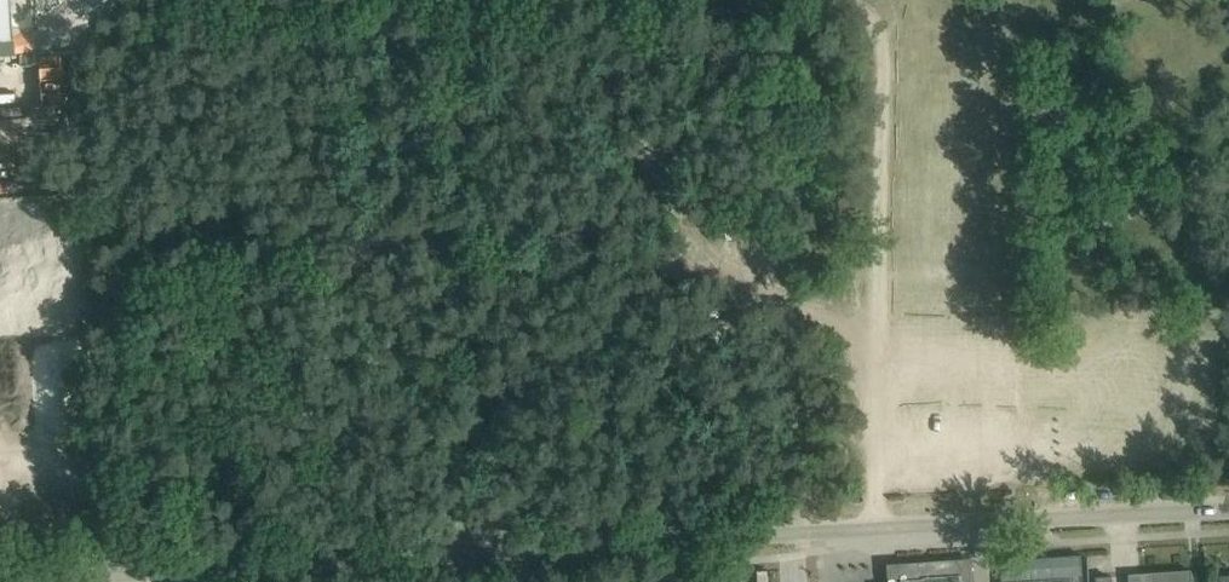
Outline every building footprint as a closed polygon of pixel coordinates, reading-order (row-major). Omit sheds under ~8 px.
[(13,53),(9,0),(0,0),(0,54),(13,53)] [(73,81),(75,55),(46,54),(44,101),(63,102),(64,81),(73,81)] [(1128,574),(1128,581),(1191,581),(1191,570),(1128,574)]
